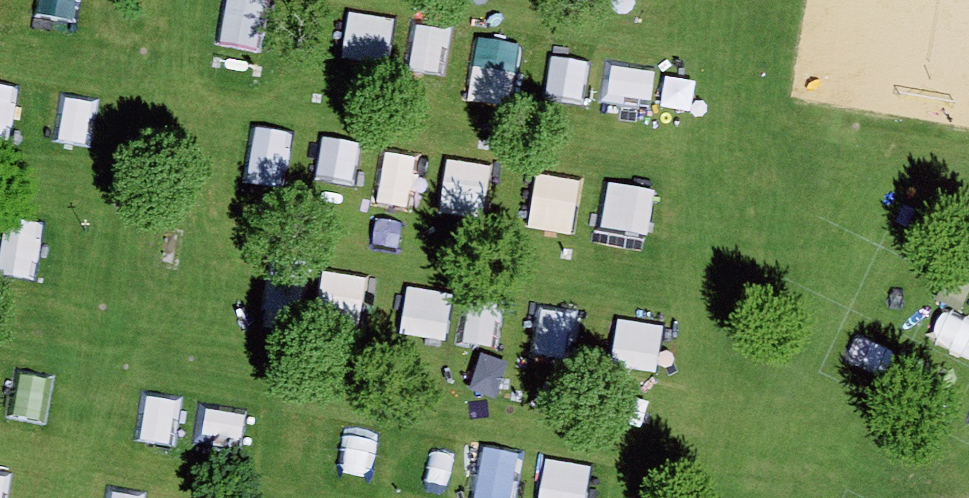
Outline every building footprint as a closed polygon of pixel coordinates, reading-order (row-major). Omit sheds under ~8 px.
[(79,20),(82,0),(42,0),(40,15),(79,20)] [(450,161),(442,212),(485,219),(493,168),(450,161)] [(528,226),(564,237),(581,185),(546,173),(528,226)] [(616,191),(609,226),(649,233),(655,198),(616,191)] [(445,337),(451,306),(416,299),(410,330),(445,337)] [(617,321),(616,365),(660,366),(661,322),(617,321)] [(34,424),(40,378),(0,373),(0,419),(34,424)] [(490,454),(488,491),(517,493),(519,455),(490,454)] [(594,473),(549,464),(543,497),(590,497),(594,473)]
